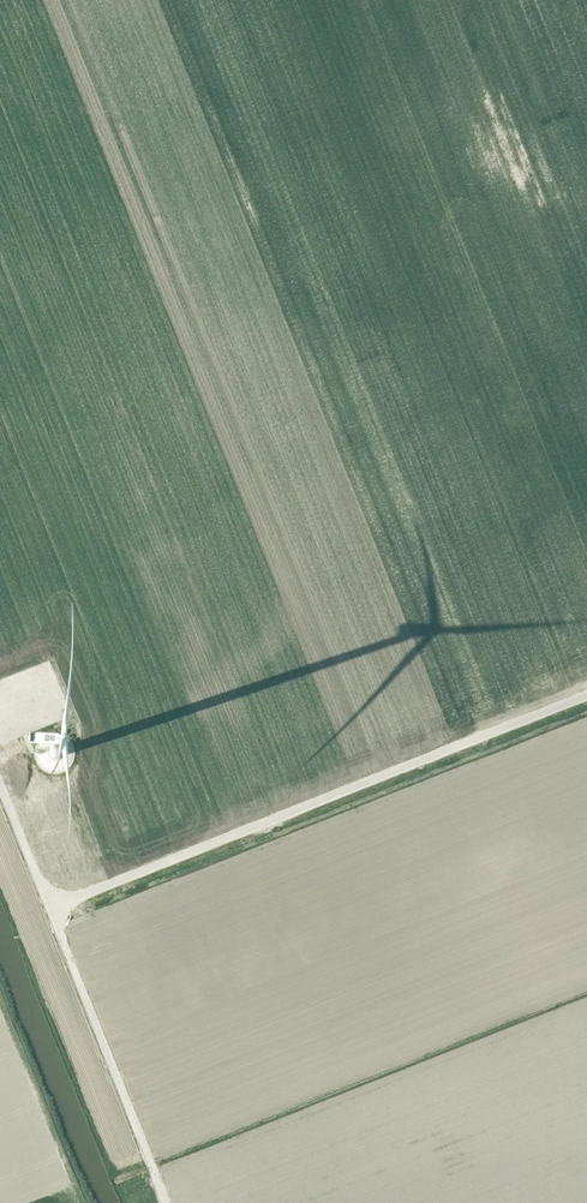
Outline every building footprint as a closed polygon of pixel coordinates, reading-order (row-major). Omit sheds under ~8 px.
[(53,757),(54,758),(55,758),(56,758),(57,757),(58,757),(59,756),(60,756),(60,755),(61,754),(61,753),(61,752),(61,751),(61,750),(61,749),(60,749),(60,748),(59,747),(59,746),(58,746),(57,746),(56,745),(55,745),(54,745),(53,746),(52,746),(51,747),(50,747),(50,748),(49,749),(49,750),(49,751),(49,752),(49,753),(49,754),(50,754),(50,755),(50,756),(51,756),(52,757),(53,757)]
